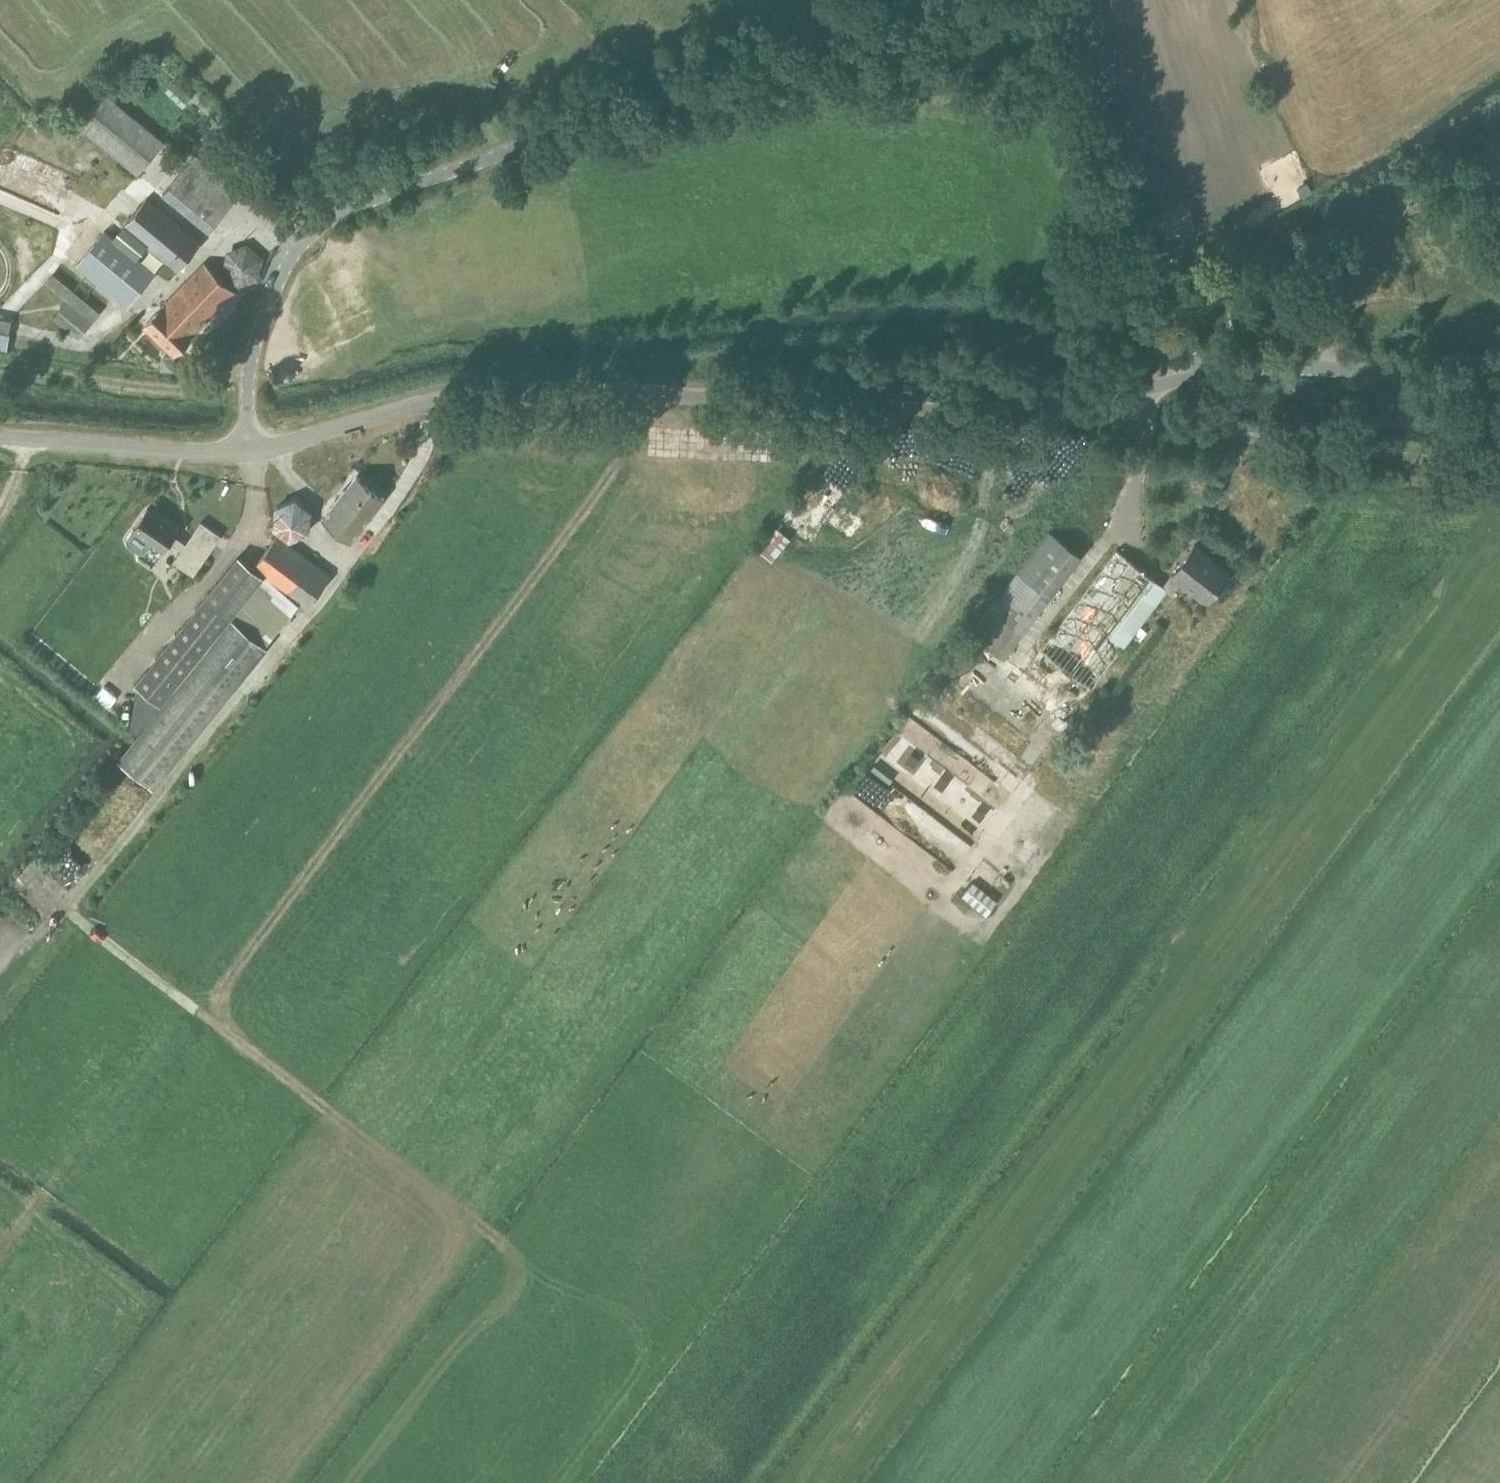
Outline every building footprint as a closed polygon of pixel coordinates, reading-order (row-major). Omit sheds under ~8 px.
[(76,123),(138,174),(165,141),(103,90),(76,123)] [(241,193),(195,154),(162,194),(209,232),(223,215),(241,193)] [(249,172),(256,178),(269,164),(263,158),(249,172)] [(146,198),(123,225),(178,270),(201,242),(146,198)] [(127,305),(155,272),(104,230),(77,264),(127,305)] [(144,325),(174,354),(208,319),(224,302),(235,291),(205,262),(144,325)] [(68,300),(57,317),(85,334),(100,313),(53,274),(46,281),(68,300)] [(1298,323),(1286,326),(1289,335),(1301,331),(1298,323)] [(9,333),(0,331),(0,346),(6,347),(9,333)] [(1096,427),(1095,439),(1107,440),(1108,428),(1096,427)] [(386,499),(358,477),(324,520),(351,542),(386,499)] [(296,498),(275,507),(273,528),(290,541),(310,532),(313,511),(296,498)] [(141,544),(143,543),(144,542),(145,541),(147,538),(165,550),(170,542),(183,551),(175,562),(195,576),(222,536),(202,522),(187,544),(174,536),(179,530),(148,509),(134,530),(135,530),(133,533),(133,534),(132,535),(132,536),(132,538),(132,539),(132,540),(133,541),(134,542),(135,543),(136,543),(137,544),(138,544),(140,544),(141,544)] [(305,612),(332,580),(278,535),(253,569),(305,612)] [(1164,585),(1117,550),(1040,651),(1092,690),(1167,590),(1171,594),(1180,582),(1207,601),(1229,572),(1194,546),(1164,585)] [(131,728),(136,732),(116,757),(153,786),(267,646),(232,617),(264,579),(239,558),(136,685),(140,688),(131,728)] [(962,894),(986,913),(997,898),(973,880),(962,894)]
